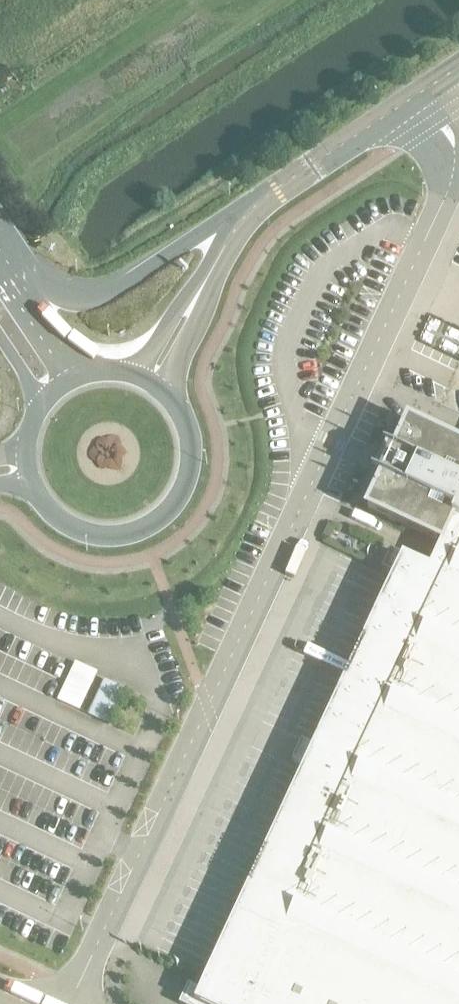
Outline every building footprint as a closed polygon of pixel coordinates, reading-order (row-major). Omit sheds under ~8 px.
[(409,424),(395,454),(390,452),(377,479),(383,482),(369,511),(437,543),(440,537),(445,539),(447,540),(455,523),(458,525),(458,447),(409,424)] [(455,523),(447,540),(445,539),(431,569),(391,551),(382,570),(400,579),(321,751),(302,742),(293,762),(311,770),(208,994),(189,986),(180,1003),(458,1003),(458,525),(455,523)] [(60,698),(82,708),(99,670),(77,660),(60,698)] [(111,721),(126,686),(107,677),(91,712),(111,721)]
